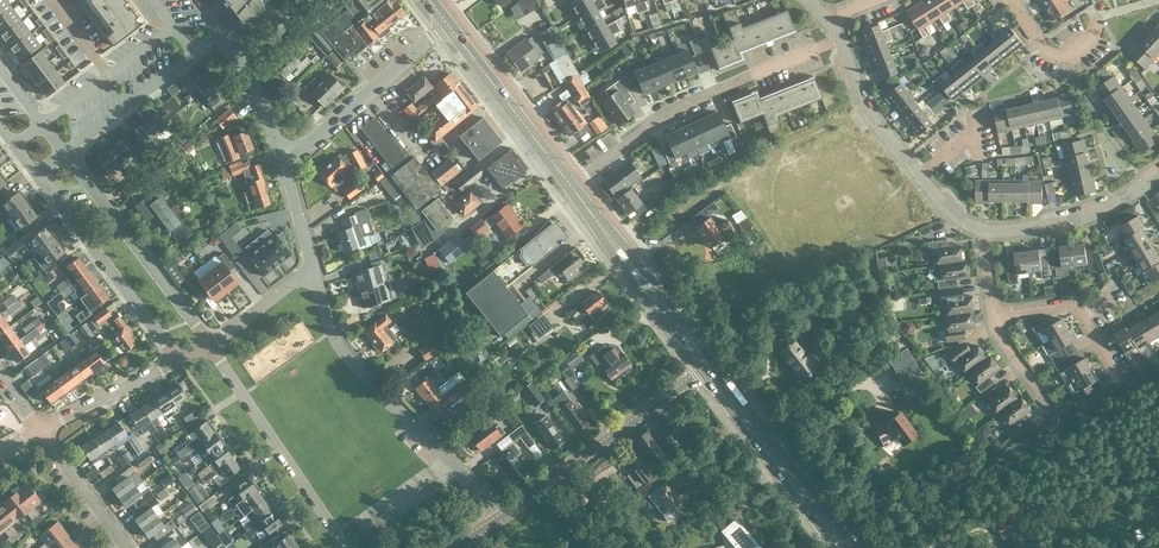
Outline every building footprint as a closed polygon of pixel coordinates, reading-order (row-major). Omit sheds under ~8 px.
[(13,8),(6,0),(0,0),(0,18),(13,8)] [(143,24),(141,21),(138,18),(137,16),(125,0),(78,0),(113,45),(102,54),(113,46),(114,46),(117,43),(120,41),(143,24)] [(252,36),(285,0),(225,0),(252,36)] [(333,21),(320,32),(346,63),(344,61),(351,55),(353,58),(379,37),(381,39),(391,31),(389,29),(398,22),(397,21),(405,14),(394,0),(384,0),(368,14),(357,22),(352,27),(343,33),(333,21)] [(384,0),(340,0),(348,9),(333,21),(343,33),(352,27),(357,22),(368,14),(384,0)] [(517,2),(525,16),(540,7),(536,0),(520,0),(517,2)] [(603,2),(602,0),(594,0),(591,1),(590,0),(577,0),(571,3),(578,16),(603,2)] [(603,2),(578,16),(585,28),(602,19),(597,12),(606,6),(607,7),(615,2),(614,0),(606,0),(603,2)] [(626,8),(634,5),(638,14),(642,12),(638,0),(623,0),(626,8)] [(642,12),(648,10),(645,1),(647,0),(638,0),(642,12)] [(664,4),(665,4),(667,11),(671,9),(669,3),(668,0),(663,0),(664,4)] [(669,3),(670,3),(672,8),(677,6),(675,0),(668,0),(669,3)] [(934,0),(925,0),(919,4),(932,23),(940,18),(944,25),(948,22),(934,0)] [(948,22),(952,20),(947,13),(956,8),(951,0),(934,0),(948,22)] [(968,0),(951,0),(956,8),(964,2),(968,9),(972,7),(968,0)] [(976,4),(973,0),(968,0),(972,7),(976,13),(980,10),(976,4)] [(1045,9),(1059,0),(1039,0),(1045,9)] [(1045,9),(1053,22),(1072,9),(1067,1),(1068,0),(1059,0),(1045,9)] [(932,23),(919,4),(907,12),(924,38),(928,35),(923,28),(932,23)] [(22,21),(13,8),(0,18),(0,34),(2,36),(22,21)] [(788,11),(742,29),(734,10),(723,14),(733,40),(711,48),(718,68),(741,59),(739,53),(795,31),(788,11)] [(989,18),(994,25),(1000,20),(995,13),(989,18)] [(657,15),(649,18),(653,27),(661,24),(657,15)] [(23,20),(29,29),(34,26),(28,16),(23,20)] [(585,28),(592,41),(617,26),(622,24),(626,21),(625,16),(615,21),(614,21),(606,26),(602,19),(585,28)] [(44,24),(39,19),(35,21),(40,27),(44,24)] [(11,49),(32,33),(22,21),(2,36),(11,49)] [(965,22),(957,27),(960,33),(969,27),(965,22)] [(616,44),(612,36),(625,29),(622,24),(617,26),(592,41),(599,53),(616,44)] [(903,24),(895,27),(897,32),(905,29),(903,24)] [(879,25),(861,32),(866,45),(891,35),(889,29),(882,32),(879,25)] [(541,32),(556,58),(566,53),(550,26),(541,32)] [(997,31),(994,27),(989,31),(992,35),(996,41),(991,45),(1004,61),(1014,52),(997,31)] [(1149,36),(1158,45),(1158,28),(1158,27),(1149,36)] [(55,40),(47,28),(43,31),(52,43),(55,40)] [(1001,28),(997,31),(1014,52),(1024,44),(1011,29),(1006,33),(1001,28)] [(310,38),(316,45),(325,55),(333,48),(317,31),(310,38)] [(21,62),(42,46),(32,33),(11,49),(21,62)] [(963,44),(970,39),(966,34),(959,39),(963,44)] [(866,45),(871,57),(889,49),(887,43),(893,40),(891,35),(866,45)] [(1149,36),(1141,44),(1156,59),(1158,56),(1158,45),(1149,36)] [(527,41),(525,40),(506,54),(520,72),(539,57),(533,49),(537,46),(531,38),(527,41)] [(689,42),(695,56),(702,53),(696,39),(689,42)] [(624,46),(627,54),(633,52),(630,43),(624,46)] [(1156,59),(1141,44),(1140,43),(1129,54),(1146,70),(1156,59)] [(981,44),(977,47),(993,69),(1004,61),(991,45),(986,49),(981,44)] [(64,51),(59,45),(55,48),(60,54),(64,51)] [(923,47),(921,54),(929,56),(931,50),(923,47)] [(976,57),(971,61),(983,77),(993,69),(977,47),(972,51),(976,57)] [(892,56),(889,49),(871,57),(875,69),(900,59),(898,53),(892,56)] [(540,55),(545,64),(553,59),(548,50),(540,55)] [(697,72),(688,50),(677,55),(686,77),(697,72)] [(68,56),(64,51),(60,54),(64,59),(68,56)] [(336,69),(343,62),(334,51),(327,57),(336,69)] [(23,65),(31,75),(48,62),(40,52),(23,65)] [(295,59),(288,52),(280,60),(278,57),(271,63),(274,66),(273,67),(284,78),(296,67),(301,71),(310,62),(301,53),(295,59)] [(576,75),(578,74),(566,53),(556,58),(553,60),(566,82),(576,75)] [(686,77),(677,55),(666,59),(675,81),(686,77)] [(950,55),(945,59),(956,73),(951,77),(963,93),(973,85),(957,63),(950,55)] [(317,56),(311,61),(315,65),(320,60),(317,56)] [(675,81),(666,59),(656,63),(665,86),(675,81)] [(900,59),(875,69),(880,81),(899,73),(896,67),(903,64),(900,59)] [(957,63),(973,85),(983,77),(971,61),(966,65),(961,60),(957,63)] [(76,67),(71,61),(67,64),(72,70),(76,67)] [(31,75),(39,86),(56,73),(48,62),(31,75)] [(665,86),(656,63),(645,68),(654,90),(665,86)] [(549,65),(541,69),(543,73),(551,69),(549,65)] [(1132,65),(1126,69),(1130,76),(1136,71),(1132,65)] [(654,90),(645,68),(634,72),(643,94),(654,90)] [(209,70),(207,71),(206,71),(192,82),(197,89),(192,93),(196,98),(199,96),(216,83),(212,77),(213,76),(209,70)] [(1133,80),(1139,75),(1136,71),(1130,76),(1133,80)] [(320,85),(333,98),(343,88),(330,75),(329,76),(325,72),(319,79),(322,82),(320,85)] [(39,86),(47,96),(64,83),(56,73),(39,86)] [(576,75),(566,82),(563,83),(575,102),(588,94),(583,86),(591,81),(585,73),(577,78),(576,75)] [(459,86),(459,85),(450,74),(434,87),(444,98),(447,96),(459,86)] [(1142,80),(1139,75),(1133,80),(1136,84),(1142,80)] [(634,88),(626,76),(620,80),(628,92),(634,88)] [(953,101),(963,93),(951,77),(946,81),(941,76),(936,80),(953,101)] [(1106,100),(1123,88),(1114,76),(1096,89),(1104,101),(1106,100)] [(415,103),(433,87),(424,77),(406,93),(415,103)] [(928,88),(934,84),(931,79),(925,84),(927,86),(928,88)] [(635,113),(622,97),(628,92),(620,80),(604,91),(609,97),(602,102),(619,125),(635,113)] [(778,117),(822,99),(815,80),(758,102),(756,95),(733,104),(740,124),(764,114),(773,139),(785,135),(778,117)] [(216,83),(199,96),(196,98),(199,103),(205,99),(210,106),(225,95),(225,94),(227,93),(222,87),(220,88),(216,83)] [(333,98),(320,85),(318,87),(314,83),(308,90),(312,93),(310,95),(324,108),(333,98)] [(440,102),(436,105),(444,115),(426,129),(435,141),(439,138),(440,139),(450,130),(454,127),(452,124),(463,115),(463,116),(477,105),(460,84),(459,85),(459,86),(447,96),(444,98),(442,100),(440,102)] [(886,96),(894,107),(915,90),(911,85),(906,90),(901,84),(886,96)] [(925,84),(916,91),(919,94),(920,95),(928,88),(927,86),(925,84)] [(1147,86),(1138,92),(1141,97),(1151,91),(1147,86)] [(1130,98),(1123,88),(1106,100),(1113,111),(1130,98)] [(913,99),(919,94),(915,90),(894,107),(902,117),(917,104),(913,99)] [(1148,101),(1154,97),(1151,92),(1145,97),(1148,101)] [(442,100),(437,93),(417,109),(412,103),(403,110),(413,121),(432,106),(435,104),(436,105),(440,102),(442,100)] [(1056,96),(1057,98),(1062,119),(1076,115),(1071,93),(1056,96)] [(927,104),(927,105),(931,110),(940,103),(944,99),(940,94),(927,104)] [(180,111),(182,109),(173,97),(167,101),(176,113),(180,111)] [(1154,97),(1148,101),(1151,105),(1157,101),(1154,97)] [(1057,98),(1045,101),(1049,121),(1062,119),(1057,98)] [(1137,108),(1130,98),(1113,111),(1120,121),(1137,108)] [(940,103),(943,107),(948,103),(945,99),(944,99),(940,103)] [(161,105),(167,114),(177,126),(183,121),(176,113),(167,101),(161,105)] [(1049,121),(1045,101),(1033,104),(1037,124),(1049,121)] [(588,129),(585,124),(586,124),(576,110),(574,112),(567,102),(553,113),(560,122),(559,123),(569,136),(576,131),(579,136),(588,129)] [(917,104),(902,117),(910,127),(931,110),(927,105),(922,110),(917,104)] [(1033,104),(1021,107),(1025,127),(1037,124),(1033,104)] [(1021,107),(1008,109),(1013,130),(1025,127),(1021,107)] [(1013,130),(1008,109),(1008,108),(994,111),(999,133),(1013,130)] [(1137,108),(1120,121),(1127,131),(1144,119),(1137,108)] [(145,121),(162,143),(174,133),(171,130),(177,126),(167,114),(162,118),(157,112),(155,110),(149,115),(151,117),(145,121)] [(216,121),(223,129),(236,118),(229,110),(216,121)] [(935,114),(931,110),(910,127),(918,137),(934,125),(929,119),(935,114)] [(1146,117),(1152,124),(1158,118),(1158,116),(1154,110),(1146,117)] [(707,117),(717,139),(727,134),(730,141),(737,138),(731,124),(724,127),(718,112),(707,117)] [(588,119),(593,133),(606,129),(601,114),(588,119)] [(391,176),(406,195),(416,209),(440,191),(438,189),(459,172),(449,159),(428,176),(414,158),(411,161),(376,116),(361,128),(396,172),(391,176)] [(717,139),(707,117),(696,122),(706,144),(717,139)] [(483,118),(459,137),(478,161),(502,142),(501,141),(495,134),(493,135),(491,132),(492,130),(489,126),(488,127),(482,120),(484,119),(483,118)] [(1152,129),(1144,119),(1127,131),(1135,141),(1152,129)] [(145,145),(151,140),(157,147),(162,143),(145,121),(140,125),(138,123),(132,128),(134,130),(133,130),(138,136),(132,141),(141,153),(147,148),(145,145)] [(706,144),(696,122),(686,127),(696,149),(706,144)] [(696,149),(686,127),(676,131),(686,153),(696,149)] [(1135,141),(1133,142),(1141,154),(1158,142),(1158,139),(1152,129),(1135,141)] [(686,153),(676,131),(665,136),(671,151),(665,154),(671,168),(678,165),(675,158),(686,153)] [(253,149),(246,132),(231,138),(230,135),(218,140),(228,163),(239,159),(238,155),(245,153),(246,156),(254,153),(253,149)] [(141,153),(132,141),(126,145),(122,139),(121,140),(120,138),(114,143),(115,144),(110,149),(124,167),(129,163),(126,159),(132,154),(135,158),(141,153)] [(1066,159),(1086,154),(1088,154),(1084,140),(1062,145),(1066,159)] [(181,148),(185,152),(192,146),(189,142),(181,148)] [(525,172),(518,162),(520,161),(515,154),(514,154),(509,148),(510,150),(486,169),(502,189),(505,187),(506,189),(513,184),(511,182),(525,172)] [(124,167),(110,149),(104,153),(103,151),(96,156),(98,157),(97,158),(109,173),(115,168),(118,171),(124,167)] [(337,180),(339,181),(350,171),(348,169),(353,165),(356,172),(366,167),(358,151),(348,156),(348,154),(340,161),(338,157),(319,174),(330,186),(337,180)] [(172,158),(176,164),(184,158),(180,153),(172,158)] [(1086,154),(1066,159),(1068,171),(1089,166),(1086,154)] [(666,163),(662,155),(656,158),(659,166),(666,163)] [(641,176),(631,161),(605,181),(615,195),(641,176)] [(265,182),(259,165),(250,168),(248,162),(221,173),(224,180),(244,172),(248,184),(249,184),(252,191),(244,194),(247,204),(255,201),(257,209),(271,205),(263,183),(265,182)] [(899,178),(900,166),(888,165),(887,177),(899,178)] [(966,168),(968,175),(977,173),(975,165),(966,168)] [(1089,166),(1068,171),(1071,183),(1092,178),(1089,166)] [(161,167),(144,184),(150,192),(169,177),(161,167)] [(484,174),(478,167),(456,184),(462,192),(484,174)] [(381,184),(396,202),(405,194),(391,176),(388,179),(381,184)] [(1093,177),(1092,178),(1071,183),(1075,197),(1097,192),(1093,177)] [(129,198),(140,188),(133,180),(122,190),(129,198)] [(350,200),(364,189),(365,189),(359,180),(344,191),(350,200)] [(797,190),(802,197),(816,188),(811,181),(797,190)] [(991,202),(991,181),(976,181),(976,203),(991,204),(991,202)] [(991,181),(991,202),(1003,202),(1003,181),(991,181)] [(1015,181),(1003,181),(1003,202),(1015,202),(1015,181)] [(1028,181),(1015,181),(1015,202),(1028,202),(1028,181)] [(1028,181),(1028,202),(1028,204),(1043,204),(1043,181),(1028,181)] [(135,206),(147,221),(157,214),(159,216),(168,209),(162,201),(169,195),(163,186),(152,194),(157,200),(151,205),(146,198),(135,206)] [(629,214),(642,204),(636,196),(639,194),(634,187),(618,199),(629,214)] [(464,215),(480,203),(471,190),(455,202),(464,215)] [(1,213),(1,216),(4,220),(6,221),(12,217),(28,204),(24,199),(26,197),(21,191),(19,193),(19,192),(7,201),(2,195),(0,197),(0,213),(1,213)] [(445,234),(441,228),(453,219),(437,199),(422,211),(427,217),(423,220),(424,221),(433,242),(434,242),(445,234)] [(713,203),(709,206),(714,212),(718,209),(713,203)] [(14,243),(20,239),(34,229),(29,223),(37,216),(39,215),(34,208),(32,210),(28,204),(12,217),(20,229),(15,233),(16,233),(10,238),(14,243)] [(511,214),(514,212),(508,205),(491,217),(507,238),(521,227),(511,214)] [(168,209),(159,216),(170,231),(172,229),(176,234),(173,235),(180,244),(197,231),(191,222),(189,224),(175,206),(169,211),(168,209)] [(345,252),(359,247),(359,249),(372,245),(369,235),(364,237),(357,215),(341,220),(345,230),(338,232),(345,252)] [(1143,229),(1146,228),(1139,216),(1120,227),(1124,233),(1122,234),(1121,239),(1122,241),(1143,229)] [(696,227),(696,228),(697,228),(698,228),(711,247),(723,238),(721,235),(731,229),(726,221),(716,227),(714,225),(715,224),(713,221),(711,221),(710,219),(711,219),(710,217),(696,227)] [(756,230),(747,218),(738,223),(746,237),(752,233),(756,230)] [(530,241),(513,255),(495,269),(466,293),(472,301),(470,303),(477,312),(475,313),(482,322),(480,323),(487,332),(485,334),(493,343),(499,338),(528,315),(506,287),(561,243),(561,244),(564,242),(563,242),(569,237),(555,220),(552,224),(549,220),(548,220),(530,241)] [(470,228),(477,238),(489,229),(482,220),(470,228)] [(433,242),(424,221),(412,227),(418,241),(421,239),(424,246),(433,242)] [(236,224),(219,237),(228,248),(235,242),(231,238),(241,230),(236,224)] [(24,245),(30,241),(39,252),(39,253),(56,240),(51,234),(53,233),(48,227),(46,228),(38,234),(34,229),(20,239),(24,245)] [(921,231),(924,238),(936,234),(934,227),(921,231)] [(1122,241),(1120,242),(1121,245),(1125,246),(1127,245),(1131,251),(1149,240),(1143,229),(1122,241)] [(276,235),(274,236),(268,230),(245,248),(250,254),(248,256),(263,276),(291,254),(283,244),(284,243),(282,233),(277,236),(276,235)] [(449,264),(470,248),(460,235),(439,251),(449,264)] [(39,252),(34,256),(47,274),(61,264),(57,258),(65,252),(64,252),(66,250),(62,244),(60,246),(56,240),(39,253),(39,252)] [(929,250),(934,249),(936,264),(939,263),(939,265),(943,265),(942,265),(963,262),(963,261),(961,245),(949,247),(948,240),(928,243),(929,250)] [(1149,240),(1131,251),(1135,257),(1132,259),(1135,263),(1156,251),(1149,240)] [(1093,249),(1086,251),(1085,243),(1072,245),(1075,266),(1087,264),(1091,275),(1101,271),(1094,250),(1093,249)] [(1104,252),(1111,248),(1108,243),(1102,247),(1104,252)] [(1059,247),(1060,253),(1050,255),(1053,270),(1056,269),(1057,278),(1066,277),(1068,274),(1068,272),(1076,270),(1075,266),(1072,245),(1059,247)] [(575,248),(552,266),(560,276),(563,274),(569,281),(587,266),(581,259),(584,256),(582,254),(583,253),(583,252),(582,253),(576,247),(575,248)] [(1113,252),(1111,248),(1104,252),(1107,256),(1113,252)] [(1047,256),(1040,257),(1039,250),(1027,252),(1030,273),(1042,271),(1043,280),(1050,279),(1047,256)] [(1135,263),(1133,264),(1136,269),(1140,267),(1144,273),(1147,272),(1146,271),(1158,264),(1158,256),(1156,251),(1135,263)] [(447,272),(437,252),(430,255),(440,275),(447,272)] [(1030,273),(1027,252),(1014,254),(1016,268),(1007,270),(1009,285),(1018,284),(1017,274),(1030,273)] [(222,264),(211,272),(226,292),(229,290),(231,292),(239,286),(237,284),(238,283),(229,272),(235,267),(224,253),(217,258),(222,264)] [(487,256),(479,262),(483,267),(491,262),(487,256)] [(894,269),(892,257),(878,259),(880,271),(894,269)] [(68,278),(66,280),(70,285),(89,272),(79,258),(62,270),(68,278)] [(370,263),(372,268),(353,273),(358,291),(361,291),(386,283),(379,260),(370,263)] [(942,265),(943,265),(943,266),(936,267),(937,273),(938,275),(939,276),(940,281),(940,282),(941,282),(942,289),(958,286),(957,279),(969,277),(967,261),(963,261),(963,262),(942,265)] [(1147,272),(1150,278),(1146,280),(1149,285),(1158,279),(1158,264),(1146,271),(1147,272)] [(1117,274),(1124,270),(1121,265),(1115,269),(1117,274)] [(1124,270),(1117,274),(1120,278),(1127,274),(1124,270)] [(546,271),(537,278),(542,284),(551,277),(546,271)] [(89,272),(70,285),(75,291),(80,299),(99,285),(89,272)] [(226,292),(211,272),(199,281),(195,275),(189,280),(200,294),(205,290),(214,301),(215,301),(217,303),(225,297),(223,295),(226,292)] [(36,285),(44,278),(40,273),(31,279),(36,285)] [(56,287),(61,292),(70,285),(66,280),(56,287)] [(391,301),(386,283),(361,291),(363,298),(360,299),(363,308),(372,306),(372,309),(374,310),(380,308),(381,306),(381,304),(391,301)] [(70,285),(61,292),(65,298),(75,291),(70,285)] [(97,308),(109,299),(99,285),(80,299),(87,308),(77,316),(81,322),(81,323),(93,314),(92,314),(91,312),(97,308)] [(960,298),(958,288),(941,291),(943,300),(947,300),(950,315),(950,316),(971,313),(974,313),(972,296),(960,298)] [(1131,296),(1137,292),(1135,288),(1128,292),(1131,296)] [(580,324),(583,321),(588,327),(601,316),(597,310),(606,303),(597,291),(570,312),(580,324)] [(61,292),(52,299),(57,305),(65,298),(61,292)] [(7,308),(17,301),(13,296),(3,303),(7,308)] [(17,301),(7,308),(12,314),(21,307),(17,301)] [(99,325),(112,316),(107,308),(94,318),(99,325)] [(1158,334),(1158,312),(1149,317),(1158,334)] [(10,326),(0,313),(0,333),(10,326)] [(950,316),(950,315),(946,316),(949,333),(946,333),(948,342),(967,340),(965,330),(973,329),(971,313),(950,316)] [(365,332),(382,352),(386,349),(390,346),(390,345),(394,342),(397,339),(386,325),(392,321),(386,315),(378,321),(365,332)] [(125,352),(136,344),(129,334),(131,332),(119,317),(114,321),(121,330),(110,338),(117,347),(119,345),(125,352)] [(1138,324),(1149,343),(1158,337),(1158,334),(1149,317),(1138,324)] [(22,330),(26,335),(27,335),(36,328),(42,324),(38,318),(22,330)] [(100,327),(94,319),(89,323),(94,331),(100,327)] [(530,326),(535,332),(539,329),(543,334),(552,327),(548,321),(543,325),(539,319),(530,326)] [(1069,330),(1062,319),(1049,326),(1046,320),(1033,328),(1036,334),(1040,332),(1041,334),(1045,335),(1047,334),(1051,340),(1069,330)] [(73,328),(69,322),(64,326),(69,332),(73,328)] [(1024,328),(1020,322),(1014,326),(1018,332),(1024,328)] [(94,335),(85,324),(80,328),(88,340),(94,335)] [(1138,324),(1128,330),(1127,331),(1140,351),(1139,352),(1141,354),(1144,352),(1145,348),(1144,346),(1149,343),(1138,324)] [(0,333),(0,338),(8,349),(20,340),(10,326),(0,333)] [(30,354),(24,346),(40,333),(36,328),(27,335),(26,335),(20,340),(8,349),(18,362),(30,354)] [(1127,331),(1128,330),(1126,328),(1114,335),(1126,353),(1132,350),(1133,352),(1137,353),(1139,352),(1140,351),(1127,331)] [(1051,340),(1043,345),(1055,365),(1068,357),(1063,348),(1075,341),(1069,330),(1051,340)] [(71,334),(65,338),(72,348),(78,343),(71,334)] [(419,351),(426,361),(441,350),(447,346),(440,337),(435,341),(434,340),(419,351)] [(72,348),(65,338),(59,342),(66,352),(72,348)] [(808,358),(795,341),(792,338),(785,344),(788,348),(782,352),(802,378),(816,368),(813,364),(817,361),(812,355),(808,358)] [(965,342),(961,345),(949,354),(955,362),(957,361),(968,374),(970,372),(970,371),(987,359),(987,358),(977,346),(971,350),(965,342)] [(480,345),(471,348),(476,363),(485,360),(480,345)] [(606,345),(590,357),(600,370),(603,368),(611,379),(617,375),(617,376),(624,370),(625,372),(627,373),(629,374),(632,373),(633,371),(632,369),(632,367),(631,365),(617,346),(610,351),(606,345)] [(99,372),(106,366),(105,364),(105,363),(96,351),(95,352),(93,348),(84,355),(81,351),(77,354),(82,361),(92,373),(97,369),(99,372)] [(571,369),(583,361),(576,351),(564,359),(571,369)] [(44,354),(38,358),(45,368),(51,363),(44,354)] [(990,356),(987,358),(987,359),(970,371),(970,372),(980,385),(976,388),(981,394),(995,383),(990,377),(1000,370),(990,356)] [(1073,366),(1068,357),(1055,365),(1066,384),(1092,369),(1086,358),(1073,366)] [(45,368),(38,358),(24,369),(31,378),(45,368)] [(910,358),(894,368),(907,388),(923,378),(910,358)] [(1151,360),(1146,363),(1150,369),(1155,366),(1151,360)] [(92,373),(82,361),(69,371),(78,383),(92,373)] [(124,365),(126,371),(133,368),(131,362),(124,365)] [(1150,369),(1146,363),(1142,365),(1146,372),(1150,369)] [(421,366),(416,369),(424,379),(433,371),(428,365),(423,369),(421,366)] [(1099,380),(1092,369),(1066,384),(1076,402),(1096,390),(1093,384),(1099,380)] [(69,371),(62,376),(60,373),(53,378),(65,393),(71,389),(72,391),(80,386),(78,384),(78,383),(69,371)] [(436,378),(432,380),(431,378),(417,389),(431,407),(430,407),(431,407),(459,384),(465,379),(460,372),(442,386),(436,378)] [(577,387),(569,377),(561,383),(569,393),(577,387)] [(65,393),(53,378),(40,388),(42,391),(42,392),(51,404),(53,406),(60,400),(59,398),(65,393)] [(28,381),(21,386),(25,392),(33,387),(28,381)] [(187,398),(178,384),(176,382),(169,387),(170,389),(166,392),(178,411),(179,410),(181,409),(182,404),(180,402),(187,398)] [(544,400),(531,382),(522,389),(535,407),(544,400)] [(459,384),(431,407),(439,417),(444,413),(445,415),(454,423),(485,399),(477,390),(469,396),(459,384)] [(1018,400),(1008,387),(999,394),(994,388),(981,399),(985,405),(989,402),(999,415),(1002,413),(1018,400)] [(166,392),(154,399),(154,400),(163,414),(163,413),(168,420),(180,412),(179,410),(178,411),(166,392)] [(574,398),(569,401),(565,396),(556,403),(560,408),(578,432),(589,424),(578,411),(582,408),(574,398)] [(147,404),(142,407),(155,427),(155,426),(160,423),(156,418),(163,414),(154,400),(154,399),(153,397),(145,402),(147,404)] [(1021,397),(1018,400),(1002,413),(1012,426),(1008,429),(1014,436),(1027,426),(1023,420),(1026,419),(1026,416),(1025,415),(1031,411),(1021,397)] [(180,413),(182,414),(187,423),(200,415),(193,404),(180,413)] [(150,430),(152,434),(158,430),(155,426),(155,427),(142,407),(137,410),(136,408),(129,413),(130,415),(139,429),(133,433),(135,436),(137,438),(142,435),(143,434),(150,430)] [(1075,410),(1073,418),(1080,420),(1083,413),(1075,410)] [(885,448),(892,444),(890,440),(897,436),(904,444),(916,434),(900,413),(887,422),(889,425),(876,432),(885,448)] [(553,450),(565,441),(546,415),(534,424),(553,450)] [(521,422),(535,439),(540,435),(526,418),(521,422)] [(197,438),(177,453),(180,458),(183,456),(215,433),(211,429),(214,428),(209,420),(206,422),(199,427),(195,422),(183,431),(188,437),(194,433),(197,438)] [(111,428),(106,431),(118,449),(125,445),(122,441),(127,437),(118,423),(116,421),(109,426),(111,428)] [(490,422),(470,438),(473,442),(473,444),(475,447),(477,448),(480,452),(505,434),(499,425),(495,428),(490,422)] [(520,438),(526,433),(521,426),(508,436),(513,443),(520,438)] [(158,430),(163,439),(168,436),(163,427),(158,430)] [(152,434),(158,442),(163,439),(158,430),(152,434)] [(106,431),(101,434),(100,432),(93,436),(95,439),(104,453),(104,452),(111,448),(114,452),(118,449),(106,431)] [(665,454),(667,452),(669,454),(680,446),(671,435),(658,445),(648,431),(630,445),(636,453),(640,450),(647,458),(642,462),(640,460),(630,468),(643,485),(652,478),(648,473),(661,463),(655,454),(661,449),(665,454)] [(180,458),(179,459),(183,464),(197,454),(199,457),(207,451),(210,455),(226,444),(220,436),(218,438),(215,433),(183,456),(180,458)] [(535,444),(526,433),(520,438),(528,449),(535,444)] [(138,455),(145,451),(137,438),(135,436),(128,441),(138,455)] [(104,453),(95,439),(82,447),(91,461),(92,461),(94,464),(101,459),(101,460),(107,457),(104,452),(104,453)] [(521,454),(512,443),(500,453),(503,457),(497,462),(507,475),(507,477),(510,481),(512,481),(513,483),(527,472),(516,457),(521,454)] [(211,465),(214,469),(232,457),(229,453),(231,451),(226,444),(210,455),(213,459),(209,462),(211,465)] [(142,468),(153,460),(147,452),(136,460),(142,468)] [(117,458),(123,467),(128,463),(123,454),(117,458)] [(232,457),(214,469),(218,474),(219,476),(223,473),(227,478),(240,468),(232,457)] [(115,470),(111,465),(100,473),(104,479),(115,470)] [(197,475),(201,479),(214,469),(211,465),(203,471),(197,475)] [(119,499),(135,487),(129,478),(136,472),(132,467),(115,480),(119,485),(112,489),(119,499)] [(90,479),(99,476),(96,468),(87,471),(90,479)] [(214,469),(201,479),(204,485),(213,478),(218,474),(214,469)] [(166,487),(175,480),(171,475),(162,482),(166,487)] [(233,506),(256,489),(253,485),(255,484),(250,477),(248,478),(230,491),(234,497),(229,500),(233,506)] [(599,490),(605,498),(618,488),(613,480),(599,490)] [(16,493),(36,517),(39,514),(34,508),(42,501),(27,483),(16,493)] [(637,493),(642,499),(653,490),(648,484),(637,493)] [(649,497),(669,522),(677,516),(673,511),(682,503),(666,484),(649,497)] [(195,485),(189,490),(199,504),(205,499),(195,485)] [(142,496),(135,487),(119,499),(126,508),(133,503),(136,508),(153,495),(149,490),(142,496)] [(169,495),(165,489),(157,495),(161,501),(169,495)] [(251,511),(265,501),(267,499),(262,492),(259,494),(256,489),(233,506),(230,509),(233,513),(238,510),(243,516),(243,517),(251,511)] [(16,493),(5,501),(19,519),(27,513),(32,520),(36,517),(16,493)] [(635,494),(631,497),(635,503),(640,500),(635,494)] [(204,513),(204,512),(218,502),(213,496),(199,506),(204,513)] [(142,529),(158,518),(152,509),(159,503),(155,497),(138,510),(142,515),(135,520),(142,529)] [(5,501),(0,505),(0,518),(17,540),(23,535),(19,530),(17,532),(12,526),(19,519),(5,501)] [(273,512),(265,501),(251,511),(260,522),(273,512)] [(187,519),(199,510),(193,502),(181,511),(187,519)] [(190,519),(200,533),(210,526),(199,512),(190,519)] [(284,522),(278,515),(276,516),(273,512),(260,522),(256,525),(248,531),(243,535),(248,541),(262,530),(266,536),(284,522)] [(1018,513),(997,522),(1005,539),(1025,530),(1018,513)] [(612,520),(606,516),(601,523),(606,528),(612,520)] [(5,531),(9,537),(7,539),(12,544),(17,540),(0,518),(0,535),(5,531)] [(149,539),(154,535),(157,540),(176,526),(172,521),(164,526),(158,518),(142,529),(149,539)] [(211,523),(219,534),(225,529),(217,518),(211,523)] [(736,520),(724,531),(722,532),(724,541),(727,540),(728,544),(715,547),(760,547),(736,520)] [(248,531),(256,525),(252,521),(244,527),(248,531)] [(67,532),(58,522),(40,536),(46,543),(40,547),(47,547),(67,532)] [(174,539),(182,533),(178,528),(159,542),(163,547),(161,547),(181,547),(174,539)] [(67,532),(47,547),(69,547),(75,543),(67,532)] [(217,535),(208,541),(213,547),(215,547),(222,543),(217,535)] [(289,535),(275,546),(276,547),(298,547),(289,535)]
